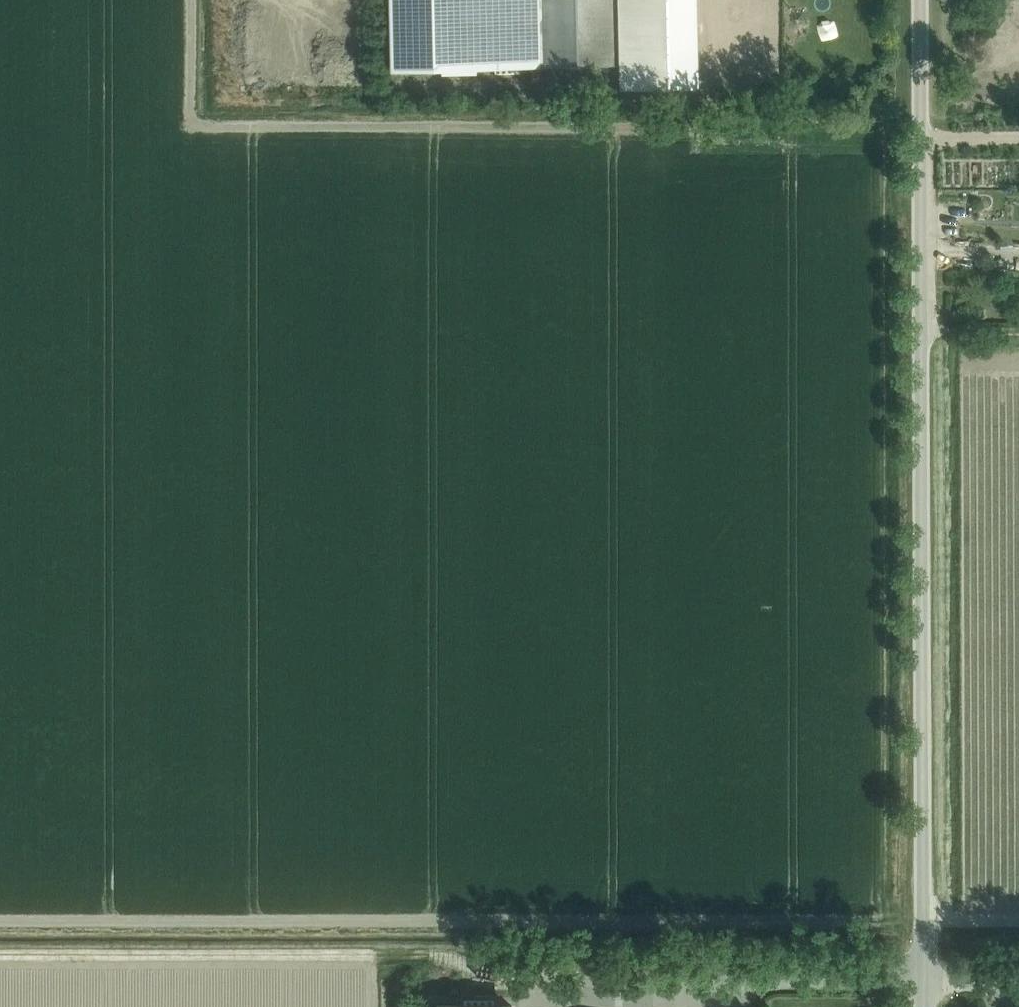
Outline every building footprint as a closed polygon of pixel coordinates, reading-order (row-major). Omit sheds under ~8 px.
[(538,0),(390,0),(392,70),(539,67),(538,0)] [(613,65),(612,0),(538,0),(539,67),(613,65)] [(622,90),(697,89),(695,0),(620,0),(622,90)] [(723,964),(723,954),(713,954),(713,964),(723,964)] [(445,1006),(493,1006),(493,995),(476,995),(476,1006),(445,1006)]
